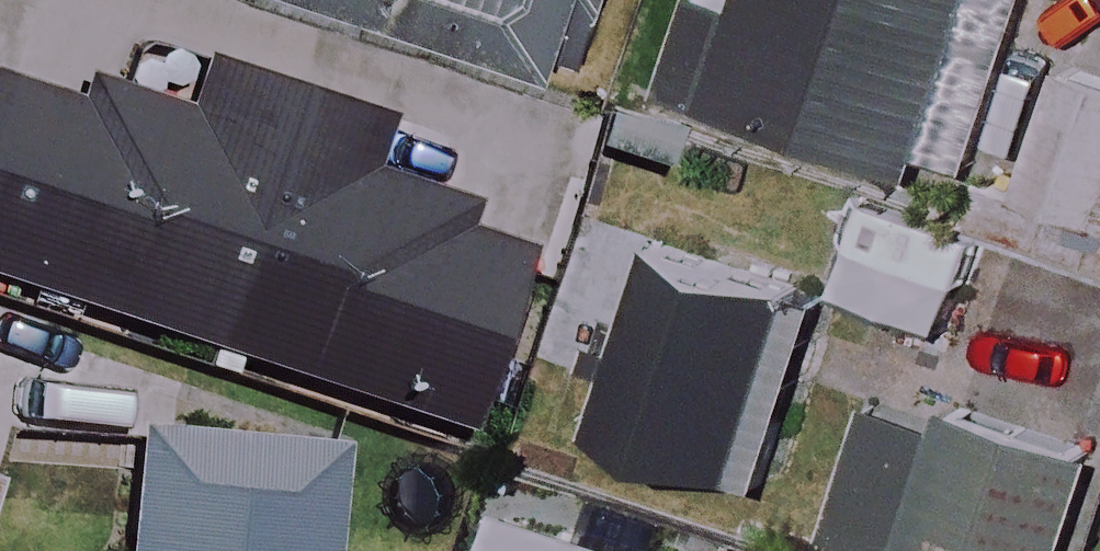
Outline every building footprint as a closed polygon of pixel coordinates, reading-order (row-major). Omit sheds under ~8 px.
[(591,55),(609,0),(427,0),(591,55)] [(671,95),(966,193),(1029,0),(702,0),(671,95)] [(470,437),(539,232),(366,173),(383,121),(210,62),(193,115),(90,80),(82,104),(0,77),(0,279),(470,437)] [(978,235),(1099,279),(1099,91),(1082,84),(1041,199),(997,183),(978,235)] [(821,307),(663,252),(600,433),(758,488),(821,307)] [(1099,489),(1099,463),(945,404),(890,549),(896,550),(1076,550),(1099,489)] [(147,429),(134,550),(343,550),(353,450),(147,429)] [(12,492),(0,488),(0,526),(12,492)] [(509,508),(495,550),(640,550),(509,508)]
